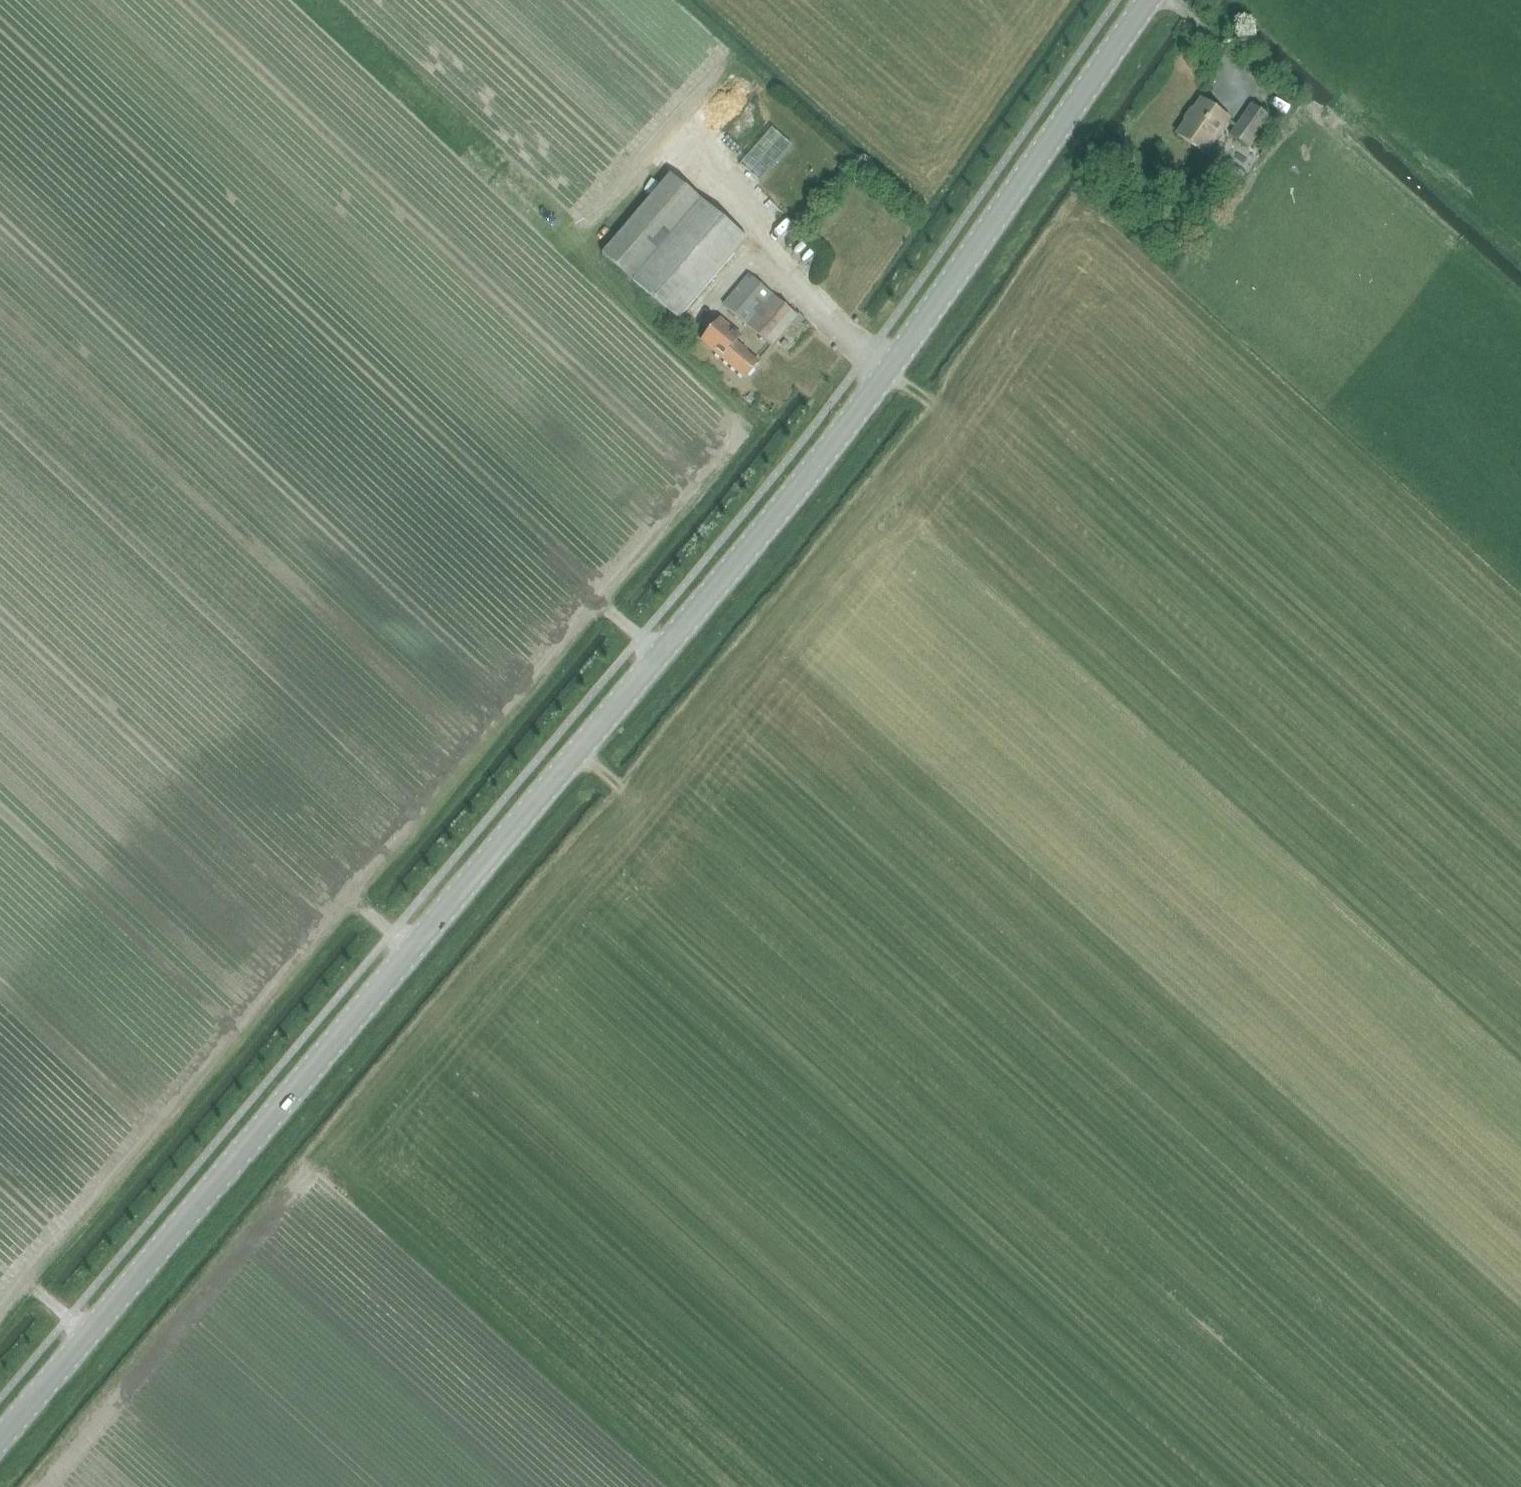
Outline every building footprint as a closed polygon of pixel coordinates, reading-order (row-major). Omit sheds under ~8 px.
[(1206,154),(1231,120),(1202,100),(1195,109),(1193,108),(1185,120),(1186,121),(1177,133),(1206,154)] [(763,164),(794,126),(780,114),(748,152),(763,164)] [(1263,128),(1245,115),(1231,135),(1250,148),(1263,128)] [(677,322),(746,241),(671,178),(602,258),(677,322)] [(801,243),(811,227),(799,221),(790,236),(801,243)] [(725,307),(773,347),(792,324),(798,328),(803,322),(750,277),(725,307)] [(745,379),(758,364),(746,353),(747,351),(736,342),(742,336),(722,319),(702,342),(745,379)]
